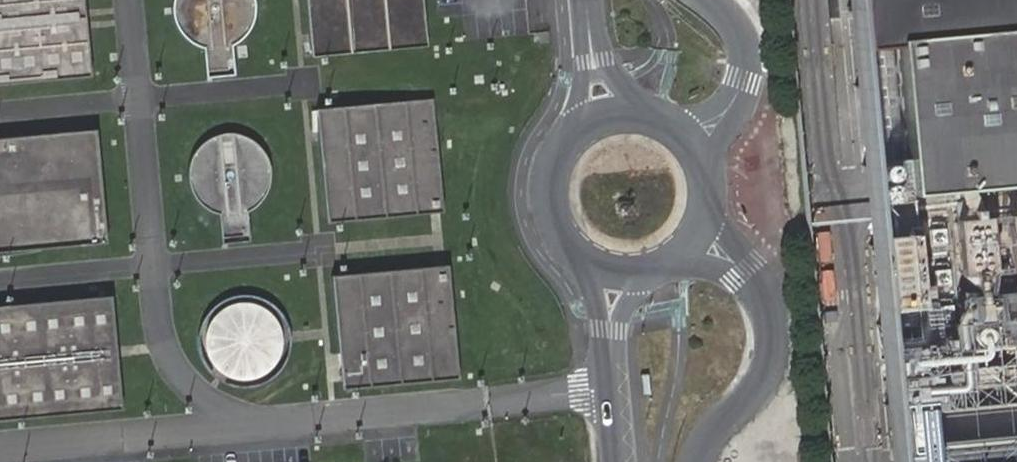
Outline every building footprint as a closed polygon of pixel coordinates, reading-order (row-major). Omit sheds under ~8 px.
[(91,77),(84,0),(0,0),(0,84),(91,77)] [(173,20),(178,30),(184,39),(193,46),(203,50),(205,80),(234,77),(232,48),(241,42),(249,34),(254,24),(258,13),(257,2),(257,0),(172,0),(171,9),(173,20)] [(427,46),(423,0),(306,0),(311,54),(427,46)] [(853,36),(886,33),(920,392),(1016,383),(1016,0),(850,0),(853,36)] [(443,211),(433,97),(317,107),(327,221),(443,211)] [(0,137),(0,252),(107,242),(96,128),(0,137)] [(219,213),(222,243),(250,240),(248,210),(255,206),(259,202),(263,198),(266,193),(269,187),(270,182),(271,176),(271,170),(271,165),(269,159),(268,156),(265,151),(262,147),(258,142),(253,139),(248,136),(243,133),(238,132),(232,131),(226,132),(220,132),(214,134),(209,137),(205,140),(200,144),(196,148),(193,153),(191,158),(189,164),(188,169),(189,176),(189,181),(191,187),(193,192),(196,197),(200,202),(204,206),(209,209),(214,211),(219,213)] [(343,388),(459,377),(449,263),(332,274),(343,388)] [(244,293),(237,293),(231,295),(225,297),(220,300),(214,304),(210,309),(206,314),(203,320),(200,326),(199,332),(199,339),(199,345),(200,352),(203,358),(206,364),(209,369),(214,373),(219,377),(224,381),(230,383),(237,385),(243,385),(250,385),(256,384),(262,382),(268,380),(273,376),(278,372),(282,367),(286,362),(289,356),(291,349),(291,343),(292,336),(291,330),(289,324),(286,318),(283,312),(279,307),(274,303),(269,299),(263,296),(257,294),(250,293),(244,293)] [(0,305),(0,419),(122,408),(112,294),(0,305)]
